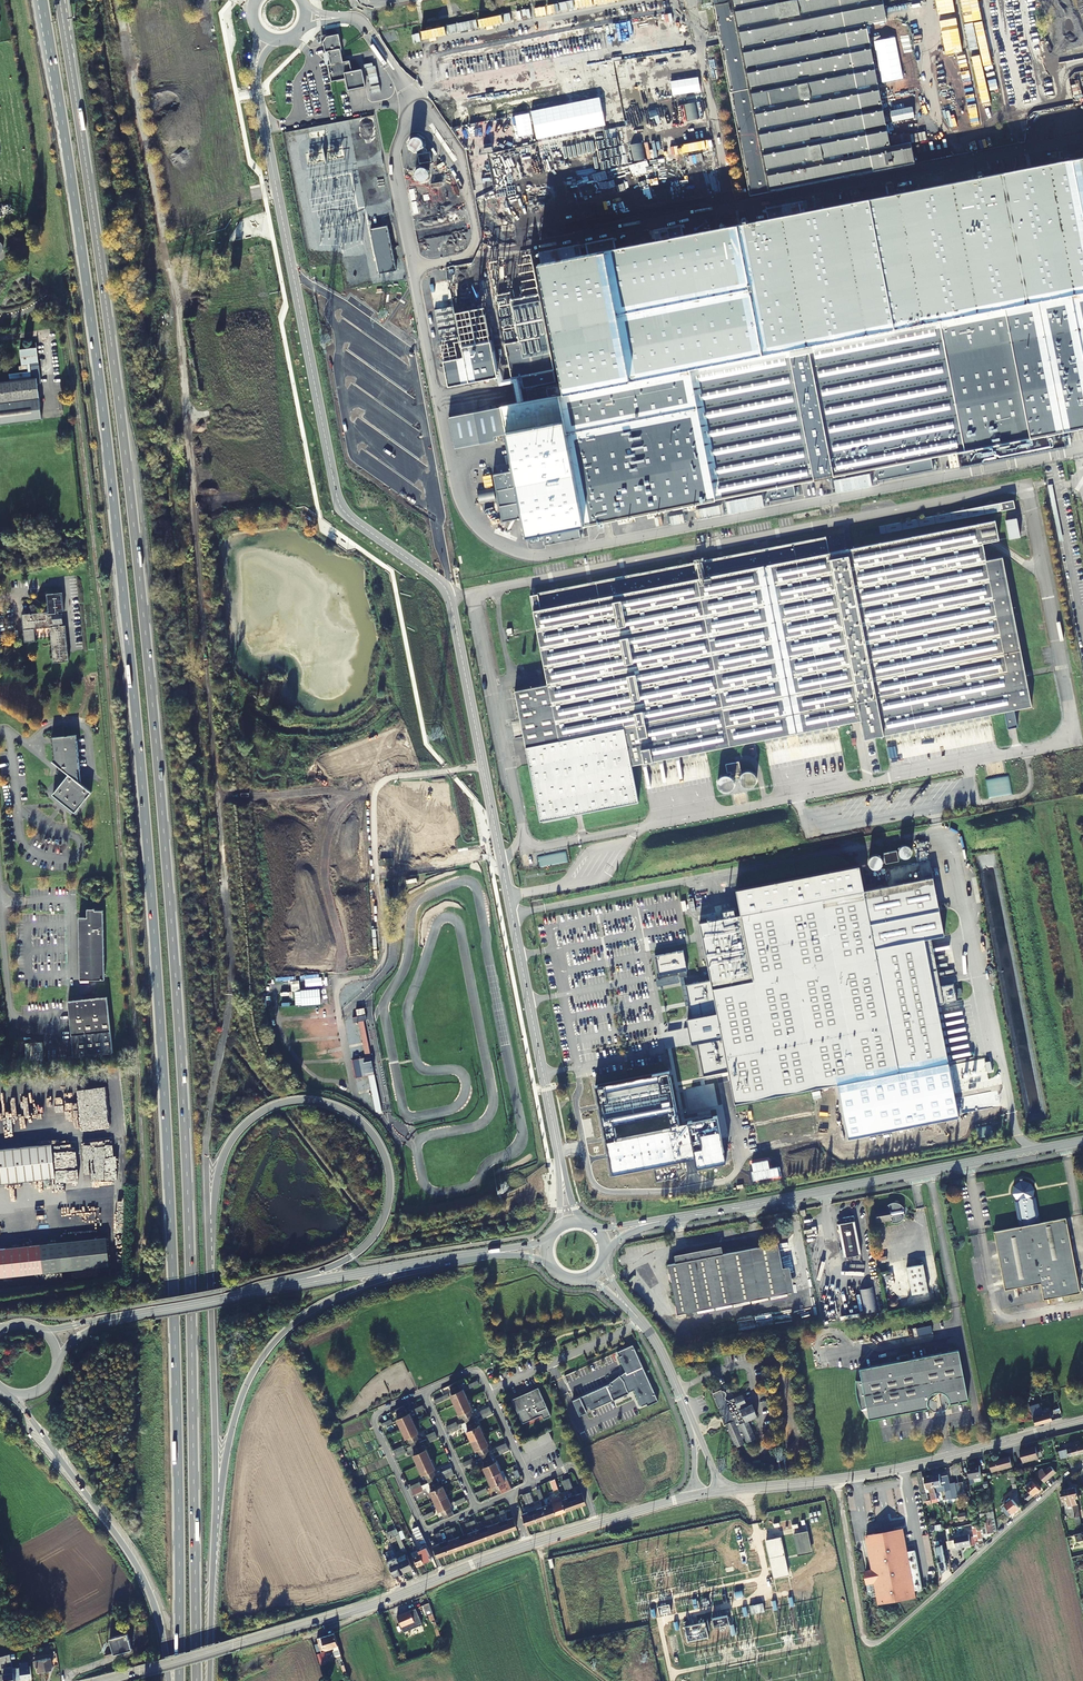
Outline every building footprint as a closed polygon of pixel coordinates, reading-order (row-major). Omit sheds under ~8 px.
[(750,196),(914,165),(910,142),(890,146),(866,24),(886,20),(882,0),(712,0),(715,15),(705,17),(706,25),(716,23),(750,196)] [(359,70),(354,71),(351,59),(345,61),(342,47),(344,47),(341,32),(324,36),(321,40),(323,51),(326,51),(329,64),(325,65),(329,82),(343,79),(345,90),(362,87),(359,70)] [(1075,228),(1082,227),(1082,209),(1073,211),(1075,228)] [(369,229),(378,273),(396,270),(387,226),(369,229)] [(1016,228),(1018,237),(1026,236),(1024,227),(1016,228)] [(920,251),(931,250),(929,232),(917,233),(920,251)] [(563,395),(500,407),(513,470),(493,474),(503,522),(522,518),(526,537),(543,533),(545,545),(580,538),(578,527),(767,489),(770,501),(796,496),(794,484),(875,468),(878,480),(934,469),(932,457),(957,452),(960,467),(1066,446),(1064,432),(1082,428),(1082,293),(563,395)] [(539,294),(510,300),(519,341),(505,344),(514,390),(556,381),(539,294)] [(887,320),(975,305),(974,297),(886,311),(887,320)] [(220,335),(221,343),(244,338),(242,331),(220,335)] [(443,361),(448,387),(498,377),(491,341),(462,347),(464,357),(443,361)] [(38,418),(33,379),(29,380),(27,366),(35,365),(33,348),(16,351),(18,367),(24,366),(25,373),(6,376),(7,382),(0,383),(0,423),(38,418)] [(281,373),(272,374),(274,386),(282,386),(281,373)] [(258,377),(260,390),(269,388),(266,375),(258,377)] [(252,378),(243,380),(246,393),(255,391),(252,378)] [(232,395),(241,394),(240,381),(231,382),(232,395)] [(217,386),(220,398),(229,396),(226,384),(217,386)] [(1016,508),(1014,500),(979,507),(972,508),(881,526),(883,534),(973,516),(980,514),(1016,508)] [(1052,504),(1056,534),(1061,534),(1057,503),(1052,504)] [(1004,518),(1008,538),(1020,536),(1016,516),(1004,518)] [(532,595),(550,687),(516,694),(541,823),(639,801),(632,766),(860,722),(863,740),(1005,712),(1009,730),(1018,728),(1015,710),(1032,707),(1003,557),(987,560),(984,543),(1000,540),(997,520),(830,552),(827,536),(539,592),(532,595)] [(45,612),(23,615),(25,640),(25,642),(36,641),(35,629),(51,627),(54,663),(69,662),(66,626),(60,627),(60,623),(63,623),(62,614),(59,614),(59,611),(65,610),(63,593),(48,594),(49,608),(47,608),(45,612)] [(75,730),(50,733),(53,757),(50,758),(67,770),(51,790),(74,807),(90,786),(77,777),(76,765),(79,765),(75,730)] [(912,854),(912,851),(912,849),(911,847),(909,846),(906,845),(903,845),(901,846),(900,848),(899,851),(899,853),(899,854),(901,856),(902,857),(904,858),(907,858),(909,857),(911,856),(912,854)] [(884,855),(879,856),(880,856),(881,857),(882,858),(882,859),(883,861),(883,862),(883,863),(885,862),(886,863),(899,861),(898,854),(900,854),(899,854),(899,853),(899,851),(897,851),(897,850),(884,853),(884,855)] [(882,864),(883,862),(883,861),(882,859),(882,858),(881,857),(880,856),(879,856),(878,855),(876,855),(873,855),(870,857),(869,861),(869,863),(870,865),(871,867),(873,869),(877,869),(879,868),(881,866),(882,864)] [(933,877),(864,891),(859,866),(735,890),(740,915),(735,916),(724,918),(699,923),(710,980),(686,985),(693,1017),(688,1018),(692,1044),(697,1043),(704,1076),(728,1071),(735,1104),(837,1084),(848,1139),(959,1117),(949,1062),(937,1005),(957,1001),(954,983),(940,986),(931,938),(945,935),(933,877)] [(105,979),(103,910),(95,910),(95,908),(89,909),(87,917),(79,917),(80,980),(105,979)] [(734,909),(723,912),(724,918),(735,916),(734,909)] [(678,976),(656,980),(658,987),(680,983),(678,976)] [(320,989),(294,989),(295,1005),(321,1004),(320,989)] [(68,1001),(72,1035),(111,1031),(107,997),(68,1001)] [(364,1007),(356,1008),(357,1016),(353,1017),(354,1021),(366,1020),(364,1007)] [(369,1075),(375,1111),(380,1111),(368,1028),(361,1029),(365,1057),(359,1058),(362,1076),(369,1075)] [(43,1042),(25,1042),(26,1060),(43,1059),(43,1042)] [(698,1168),(732,1161),(723,1115),(680,1124),(669,1071),(595,1086),(612,1174),(696,1158),(698,1168)] [(56,1177),(52,1143),(0,1149),(0,1183),(56,1177)] [(1024,1187),(1024,1184),(1021,1184),(1021,1187),(1018,1191),(1016,1195),(1017,1200),(1016,1202),(1020,1227),(994,1233),(1005,1290),(1041,1284),(1044,1300),(1080,1294),(1066,1218),(1041,1223),(1036,1199),(1034,1197),(1033,1192),(1031,1189),(1028,1187),(1024,1187)] [(896,1202),(892,1202),(889,1203),(890,1208),(875,1211),(877,1222),(891,1219),(892,1222),(898,1221),(904,1216),(904,1210),(901,1204),(896,1202)] [(861,1254),(854,1222),(838,1225),(845,1258),(861,1254)] [(34,1244),(37,1272),(111,1264),(107,1235),(34,1244)] [(37,1272),(34,1244),(0,1248),(0,1276),(37,1272)] [(787,1294),(777,1244),(764,1246),(723,1255),(721,1248),(675,1257),(676,1264),(668,1266),(676,1308),(680,1314),(787,1294)] [(930,1292),(924,1264),(908,1268),(913,1295),(930,1292)] [(931,1325),(915,1328),(917,1335),(932,1332),(931,1325)] [(970,1399),(957,1335),(858,1355),(861,1367),(856,1368),(859,1394),(861,1403),(868,1402),(868,1406),(871,1419),(930,1407),(929,1403),(929,1399),(930,1394),(933,1392),(937,1397),(946,1389),(949,1391),(952,1394),(954,1396),(954,1402),(970,1399)] [(584,1408),(589,1406),(590,1409),(613,1399),(629,1392),(628,1391),(633,1389),(641,1405),(646,1402),(647,1404),(658,1399),(632,1343),(620,1349),(622,1353),(616,1356),(623,1369),(618,1374),(617,1374),(608,1382),(609,1383),(579,1397),(571,1400),(579,1416),(586,1412),(584,1408)] [(461,1401),(467,1399),(462,1389),(460,1389),(456,1381),(453,1383),(461,1401)] [(453,1405),(461,1401),(453,1383),(447,1385),(450,1393),(449,1395),(453,1405)] [(551,1415),(539,1387),(511,1399),(522,1423),(542,1414),(543,1418),(551,1415)] [(722,1389),(721,1387),(714,1390),(712,1393),(722,1413),(720,1413),(724,1422),(725,1421),(735,1444),(744,1441),(741,1434),(743,1433),(746,1440),(754,1437),(746,1419),(756,1415),(751,1402),(746,1404),(742,1394),(730,1398),(728,1396),(726,1397),(725,1396),(727,1394),(727,1390),(725,1389),(722,1389)] [(471,1408),(467,1399),(461,1401),(469,1419),(473,1417),(469,1409),(471,1408)] [(469,1419),(461,1401),(453,1405),(458,1414),(460,1413),(463,1421),(469,1419)] [(1040,1407),(1038,1403),(1029,1405),(1035,1424),(1052,1420),(1050,1413),(1040,1416),(1038,1408),(1040,1407)] [(407,1426),(413,1422),(409,1412),(407,1413),(403,1405),(398,1407),(407,1426)] [(421,1405),(411,1409),(412,1413),(423,1409),(421,1405)] [(400,1428),(407,1426),(398,1407),(394,1409),(397,1417),(395,1418),(400,1428)] [(473,1417),(469,1419),(477,1437),(483,1434),(479,1425),(477,1426),(473,1417)] [(390,1419),(379,1423),(381,1427),(391,1423),(390,1419)] [(477,1437),(469,1419),(463,1421),(460,1423),(464,1431),(465,1431),(470,1440),(477,1437)] [(420,1436),(413,1422),(407,1426),(415,1443),(420,1441),(418,1436),(420,1436)] [(415,1443),(407,1426),(400,1428),(404,1438),(406,1437),(410,1445),(415,1443)] [(486,1445),(488,1444),(483,1434),(477,1437),(485,1455),(490,1453),(488,1450),(486,1445)] [(485,1455),(477,1437),(470,1440),(474,1450),(476,1450),(480,1457),(485,1455)] [(420,1441),(415,1443),(423,1461),(430,1458),(425,1448),(424,1449),(420,1441)] [(415,1443),(410,1445),(414,1453),(412,1454),(417,1464),(423,1461),(415,1443)] [(506,1446),(497,1450),(499,1454),(508,1449),(506,1446)] [(1060,1452),(1062,1460),(1082,1455),(1082,1446),(1060,1452)] [(1025,1450),(1020,1451),(1021,1455),(1024,1464),(1039,1459),(1036,1448),(1025,1451),(1025,1450)] [(490,1453),(485,1455),(494,1473),(500,1470),(495,1461),(493,1462),(490,1453)] [(485,1455),(480,1457),(484,1466),(482,1467),(486,1477),(494,1473),(485,1455)] [(437,1473),(430,1458),(423,1461),(431,1480),(437,1477),(435,1474),(437,1473)] [(1010,1458),(990,1463),(992,1473),(1013,1468),(1010,1458)] [(431,1480),(423,1461),(417,1464),(421,1474),(423,1473),(427,1482),(431,1480)] [(473,1461),(463,1465),(465,1469),(474,1465),(473,1461)] [(970,1479),(982,1477),(980,1465),(968,1467),(970,1479)] [(1051,1466),(1045,1471),(1042,1468),(1037,1473),(1039,1476),(1045,1483),(1057,1473),(1051,1466)] [(454,1474),(452,1470),(441,1475),(437,1477),(431,1480),(439,1498),(446,1495),(442,1485),(440,1485),(438,1481),(454,1474)] [(503,1492),(511,1489),(507,1480),(504,1481),(500,1470),(494,1473),(503,1492)] [(936,1496),(932,1476),(923,1478),(922,1472),(918,1473),(918,1477),(924,1508),(927,1508),(927,1505),(931,1505),(930,1501),(932,1500),(932,1503),(937,1502),(936,1496)] [(1015,1472),(1010,1473),(1008,1474),(1009,1479),(1011,1479),(1014,1494),(1003,1503),(1006,1506),(1003,1508),(1009,1516),(1020,1508),(1013,1500),(1019,1495),(1015,1472)] [(497,1495),(503,1492),(494,1473),(486,1477),(491,1486),(493,1486),(497,1495)] [(939,1474),(932,1476),(936,1496),(944,1495),(943,1492),(945,1492),(947,1500),(953,1499),(949,1485),(948,1476),(940,1478),(939,1474)] [(439,1498),(431,1480),(427,1482),(420,1485),(409,1490),(411,1493),(429,1485),(430,1490),(429,1491),(433,1501),(439,1498)] [(1029,1501),(1041,1490),(1033,1480),(1025,1486),(1027,1488),(1025,1490),(1028,1493),(1025,1496),(1029,1501)] [(949,1485),(953,1499),(958,1498),(955,1483),(949,1485)] [(1069,1489),(1074,1513),(1077,1526),(1082,1525),(1076,1499),(1080,1499),(1077,1487),(1069,1489)] [(485,1489),(476,1493),(478,1497),(487,1493),(485,1489)] [(1067,1514),(1074,1513),(1069,1489),(1062,1491),(1067,1514)] [(415,1500),(426,1496),(424,1491),(413,1495),(415,1500)] [(582,1492),(572,1495),(576,1507),(586,1504),(582,1492)] [(561,1494),(551,1498),(552,1502),(556,1514),(566,1510),(562,1499),(561,1494)] [(448,1516),(453,1514),(449,1506),(451,1505),(446,1495),(439,1498),(448,1516)] [(562,1499),(566,1510),(576,1507),(572,1495),(562,1499)] [(444,1518),(448,1516),(439,1498),(433,1501),(438,1511),(440,1510),(444,1518)] [(464,1498),(454,1503),(456,1507),(466,1502),(464,1498)] [(975,1522),(979,1542),(980,1549),(984,1546),(982,1535),(994,1533),(994,1531),(997,1530),(993,1511),(981,1514),(982,1519),(979,1520),(976,1500),(971,1501),(975,1522)] [(552,1502),(542,1506),(546,1517),(556,1514),(552,1502)] [(419,1508),(422,1515),(432,1511),(428,1504),(419,1508)] [(532,1510),(536,1521),(546,1517),(542,1506),(532,1510)] [(526,1524),(536,1521),(532,1510),(522,1514),(526,1524)] [(433,1512),(422,1517),(424,1520),(434,1516),(433,1512)] [(958,1513),(959,1521),(966,1519),(965,1512),(958,1513)] [(513,1517),(503,1520),(507,1531),(517,1528),(513,1517)] [(493,1524),(497,1535),(507,1531),(503,1520),(493,1524)] [(483,1527),(487,1538),(497,1535),(493,1524),(483,1527)] [(473,1531),(477,1542),(487,1538),(483,1527),(473,1531)] [(400,1537),(396,1528),(392,1529),(402,1550),(406,1549),(403,1543),(402,1540),(400,1537)] [(876,1534),(877,1539),(904,1534),(904,1529),(876,1534)] [(473,1531),(463,1535),(467,1545),(477,1542),(473,1531)] [(812,1553),(808,1531),(793,1534),(798,1556),(812,1553)] [(791,1534),(783,1535),(784,1544),(792,1543),(791,1534)] [(879,1605),(916,1598),(904,1534),(877,1539),(876,1534),(867,1535),(873,1573),(865,1574),(867,1584),(875,1583),(879,1605)] [(454,1538),(457,1548),(467,1545),(463,1535),(454,1538)] [(968,1535),(954,1538),(956,1550),(960,1550),(960,1549),(971,1546),(968,1535)] [(454,1538),(444,1542),(447,1552),(457,1548),(454,1538)] [(788,1574),(780,1538),(766,1541),(774,1578),(788,1574)] [(447,1552),(444,1542),(432,1546),(437,1555),(447,1552)] [(419,1553),(423,1562),(431,1558),(426,1546),(418,1550),(419,1553)] [(935,1546),(938,1573),(946,1572),(944,1546),(935,1546)] [(423,1562),(419,1553),(412,1556),(416,1565),(423,1562)] [(399,1562),(403,1571),(412,1567),(407,1554),(405,1555),(406,1557),(398,1561),(399,1562)] [(395,1565),(394,1563),(391,1564),(392,1565),(390,1566),(393,1575),(403,1571),(399,1562),(395,1565)] [(431,1620),(432,1619),(435,1618),(430,1603),(425,1605),(431,1620)] [(412,1610),(416,1619),(421,1617),(417,1608),(412,1610)] [(402,1624),(416,1619),(412,1610),(398,1615),(402,1624)] [(711,1619),(714,1628),(729,1624),(727,1615),(711,1619)] [(435,1618),(432,1619),(438,1636),(441,1635),(435,1618)] [(699,1626),(684,1628),(686,1641),(708,1637),(705,1622),(699,1623),(699,1626)] [(335,1655),(337,1655),(341,1654),(334,1631),(317,1638),(321,1649),(334,1645),(335,1655)] [(111,1639),(114,1656),(133,1652),(130,1636),(111,1639)] [(13,1665),(10,1654),(0,1657),(0,1668),(13,1665)] [(35,1659),(36,1666),(37,1665),(38,1670),(52,1669),(51,1666),(53,1666),(52,1657),(35,1659)] [(14,1672),(0,1674),(0,1679),(0,1680),(16,1680),(14,1672)]
